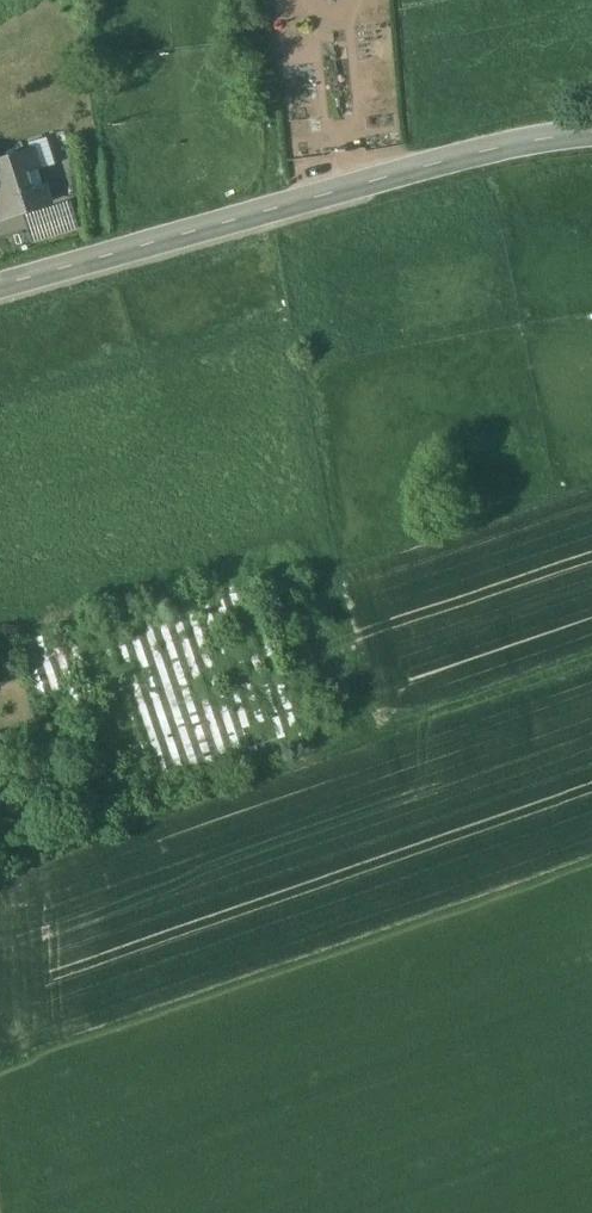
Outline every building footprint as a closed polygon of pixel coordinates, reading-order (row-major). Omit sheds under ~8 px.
[(0,163),(0,216),(0,217),(46,202),(31,154),(0,163)] [(279,648),(252,565),(47,633),(66,688),(78,722),(279,648)] [(47,633),(19,643),(38,698),(66,688),(47,633)] [(279,648),(78,722),(108,810),(311,743),(279,648)]
